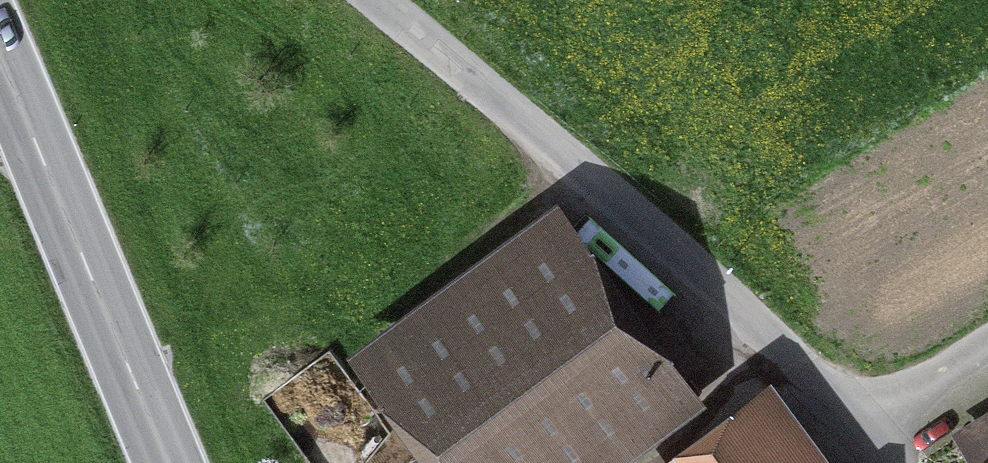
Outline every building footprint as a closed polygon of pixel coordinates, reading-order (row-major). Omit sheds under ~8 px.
[(385,371),(452,462),(565,462),(595,442),(487,297),(385,371)] [(761,407),(685,462),(802,462),(761,407)] [(962,438),(978,462),(987,462),(987,422),(962,438)]
